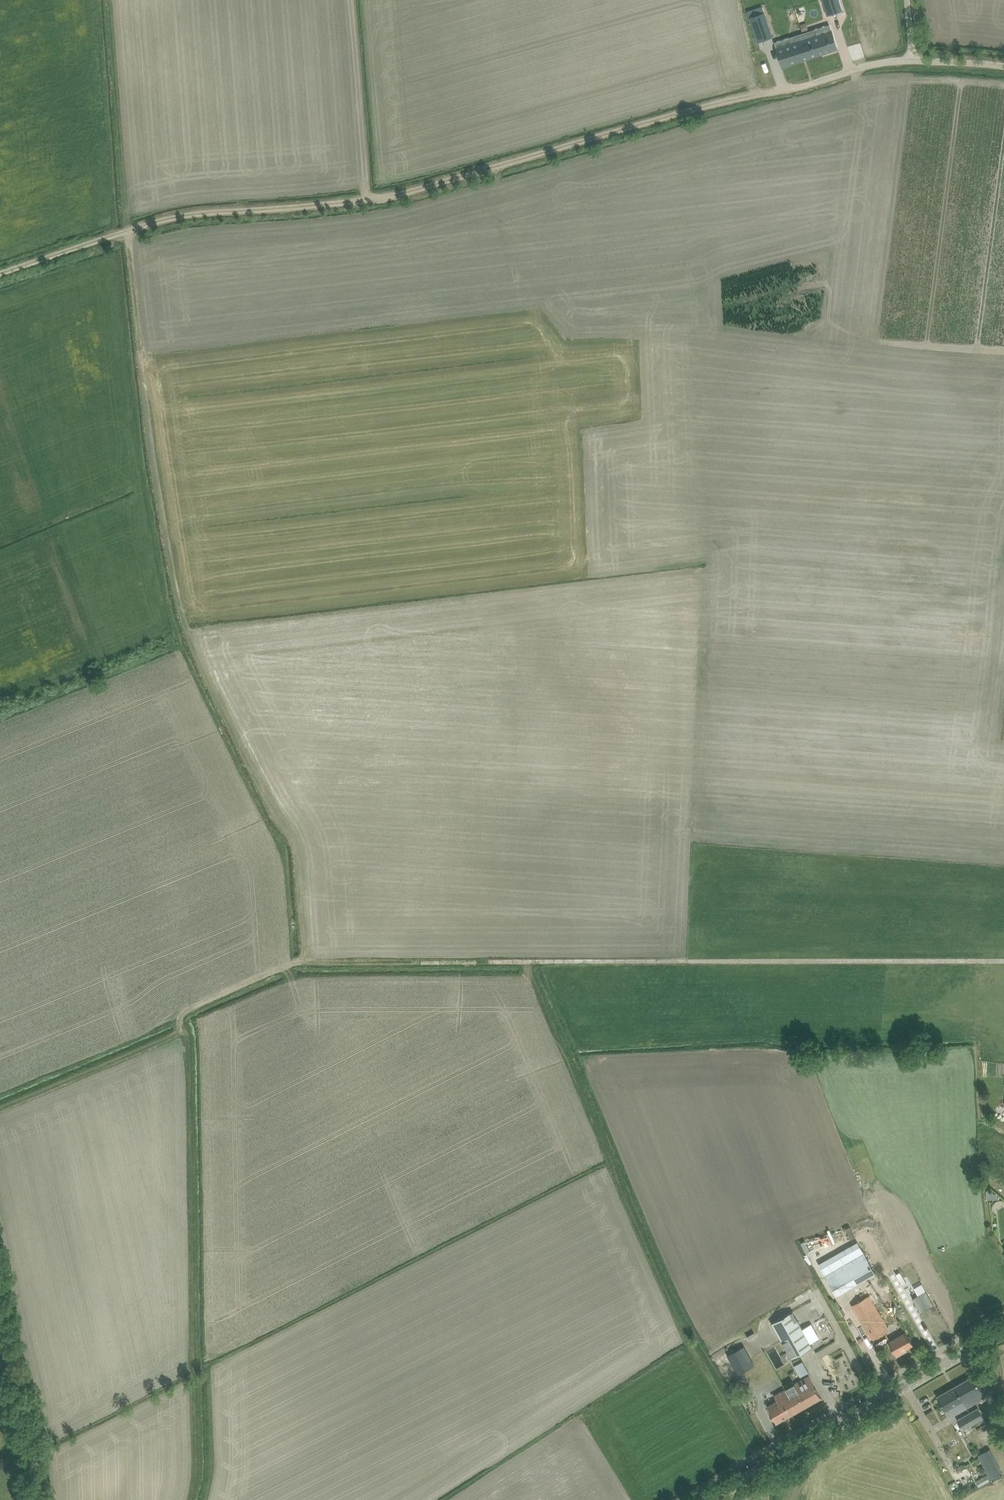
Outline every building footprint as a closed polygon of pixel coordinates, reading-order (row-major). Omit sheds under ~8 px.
[(827,15),(842,10),(839,0),(822,0),(827,15)] [(757,9),(747,12),(758,41),(773,36),(772,34),(765,12),(758,14),(757,9)] [(812,30),(802,33),(810,57),(838,48),(832,30),(814,36),(812,30)] [(795,42),(777,48),(783,66),(810,57),(802,33),(793,36),(795,42)] [(991,1171),(1003,1181),(1003,1156),(991,1171)] [(836,1295),(875,1272),(857,1241),(818,1264),(836,1295)] [(900,1271),(896,1273),(902,1284),(906,1281),(900,1271)] [(926,1290),(913,1298),(921,1312),(934,1304),(926,1290)] [(872,1340),(888,1331),(868,1296),(852,1305),(872,1340)] [(803,1328),(781,1341),(791,1359),(813,1346),(803,1328)] [(889,1341),(892,1346),(897,1355),(904,1351),(903,1349),(912,1344),(907,1335),(906,1332),(889,1341)] [(737,1374),(755,1364),(744,1346),(727,1354),(737,1374)] [(800,1376),(809,1371),(803,1360),(794,1365),(800,1376)] [(809,1375),(785,1389),(798,1410),(821,1397),(809,1375)] [(974,1375),(955,1386),(967,1406),(986,1396),(974,1375)] [(937,1396),(942,1405),(946,1411),(946,1410),(949,1417),(967,1406),(955,1386),(937,1396)] [(767,1406),(772,1413),(777,1422),(798,1410),(785,1389),(774,1395),(777,1400),(767,1406)] [(978,1407),(968,1413),(977,1429),(987,1423),(978,1407)] [(977,1429),(968,1413),(957,1419),(966,1436),(977,1429)] [(992,1482),(1003,1476),(1003,1475),(991,1448),(978,1454),(992,1482)]
